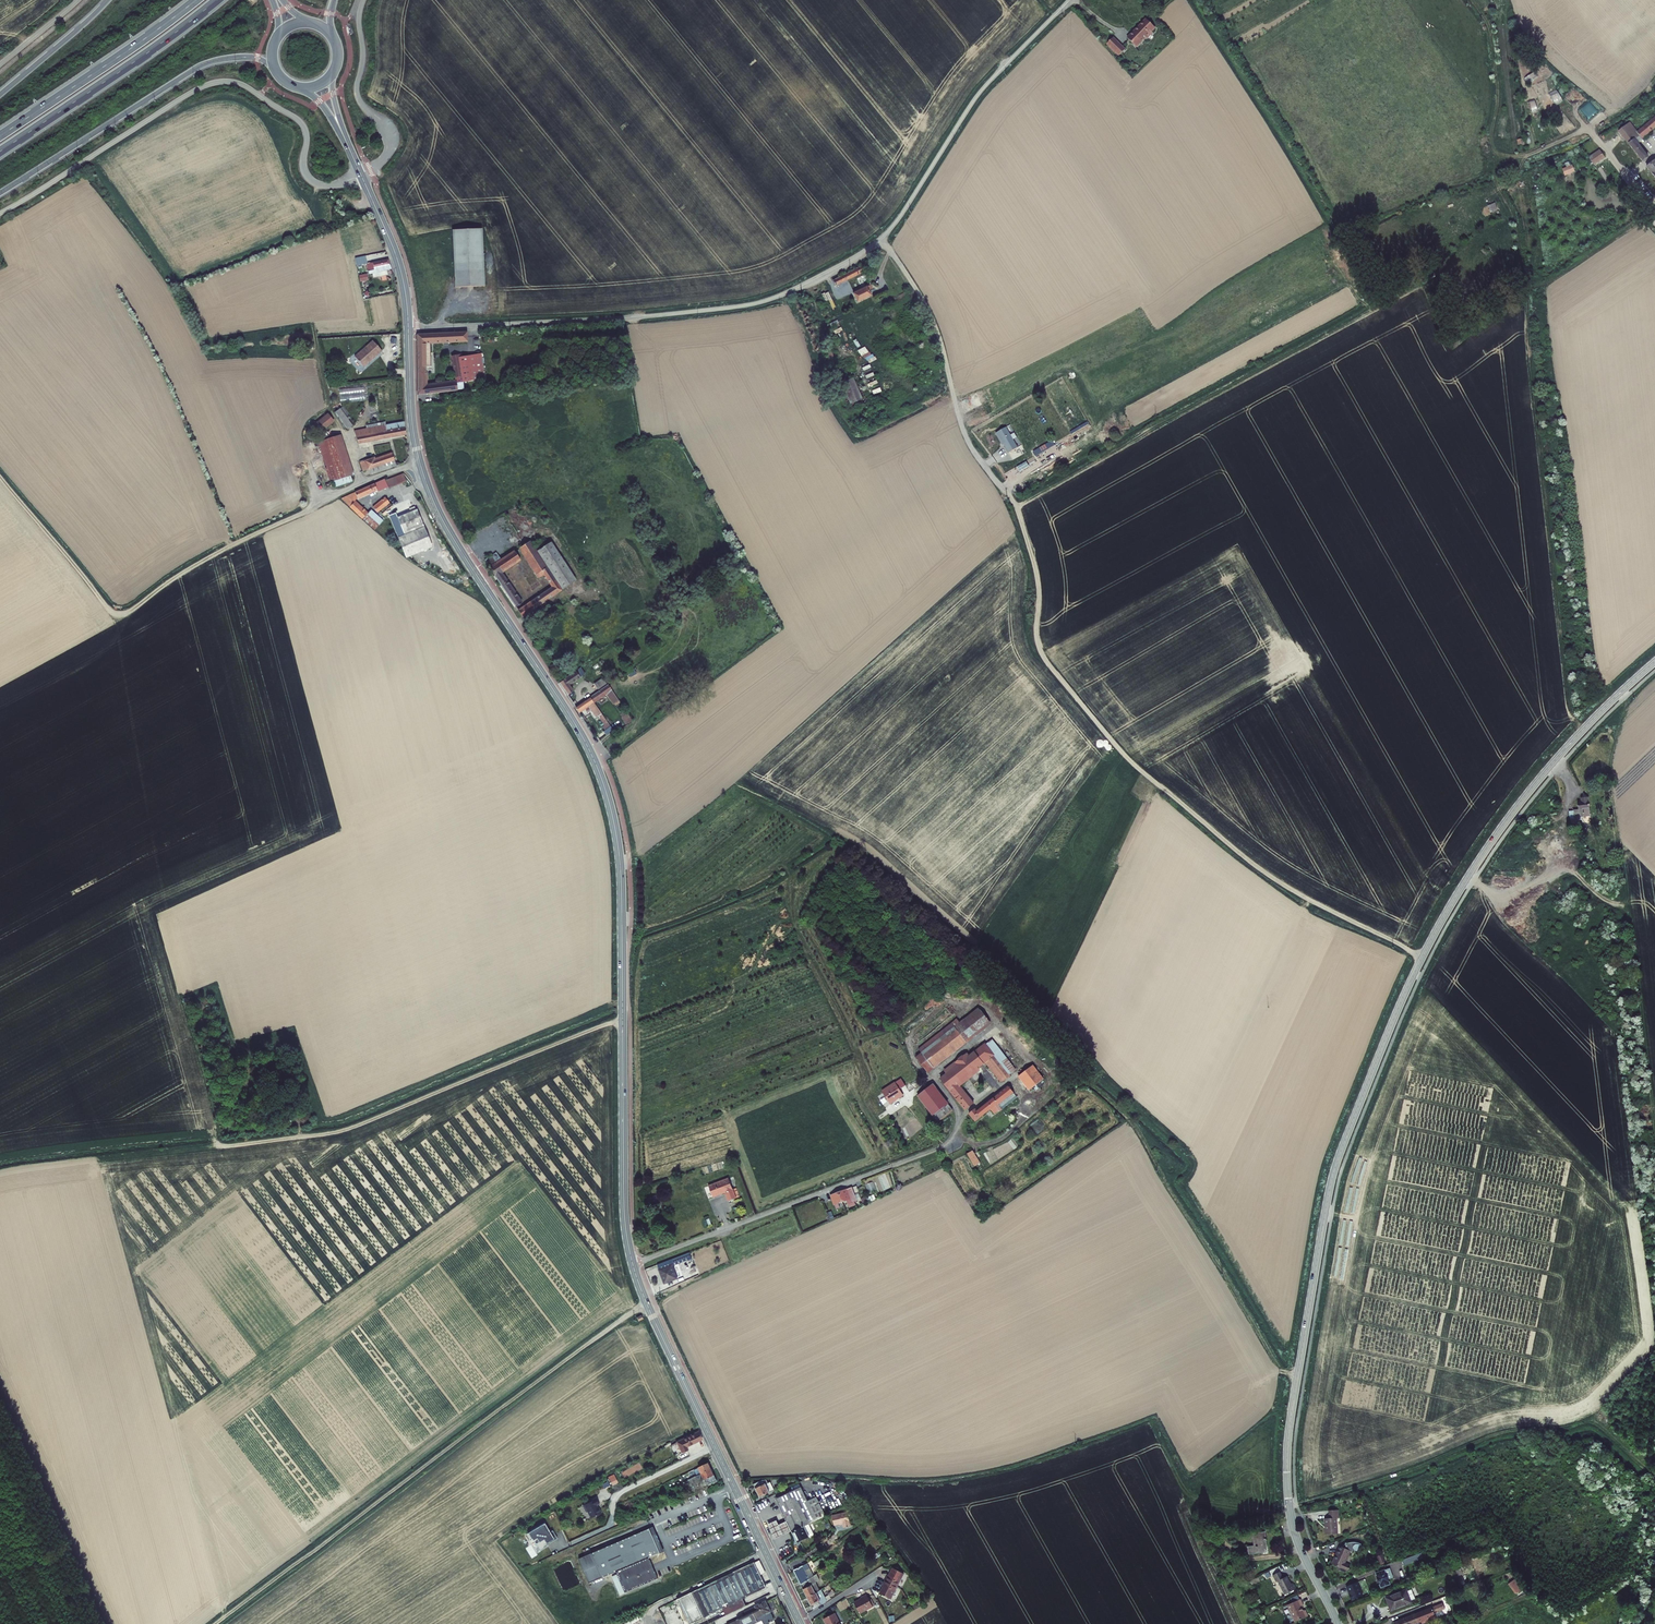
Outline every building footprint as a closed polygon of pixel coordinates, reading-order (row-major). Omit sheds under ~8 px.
[(1157,14),(1148,6),(1131,24),(1140,32),(1148,23),(1150,25),(1155,19),(1154,18),(1157,14)] [(1109,29),(1121,40),(1128,33),(1116,22),(1109,29)] [(1118,57),(1126,50),(1114,37),(1106,45),(1118,57)] [(1554,105),(1562,101),(1556,89),(1548,92),(1554,105)] [(1637,130),(1629,121),(1617,130),(1642,161),(1648,156),(1638,143),(1643,138),(1642,137),(1654,126),(1654,115),(1637,130)] [(1592,167),(1596,163),(1605,157),(1600,150),(1587,160),(1592,167)] [(1568,175),(1575,172),(1572,165),(1566,168),(1568,175)] [(1488,206),(1490,213),(1497,211),(1495,203),(1488,206)] [(482,229),(453,230),(455,288),(484,286),(482,229)] [(1487,244),(1481,250),(1486,255),(1492,249),(1487,244)] [(389,259),(389,258),(370,262),(371,269),(372,272),(375,271),(375,273),(392,269),(392,268),(391,267),(391,265),(391,264),(390,262),(390,261),(389,259)] [(836,287),(864,272),(862,269),(834,283),(836,287)] [(359,275),(360,282),(368,280),(367,273),(359,275)] [(867,287),(855,294),(859,301),(871,295),(867,287)] [(830,322),(832,329),(839,327),(837,320),(830,322)] [(465,341),(465,334),(419,337),(418,343),(417,361),(416,384),(417,395),(458,390),(457,382),(473,380),(471,358),(447,359),(450,382),(423,384),(425,361),(429,360),(430,343),(437,342),(437,347),(441,346),(441,342),(465,341)] [(369,361),(382,351),(371,340),(351,357),(361,366),(368,360),(369,361)] [(867,358),(869,363),(874,361),(867,345),(858,349),(862,360),(867,358)] [(850,380),(836,387),(845,406),(860,398),(850,380)] [(396,381),(360,385),(360,394),(396,390),(396,381)] [(340,408),(335,412),(348,429),(353,426),(348,419),(350,418),(349,416),(347,417),(340,408)] [(328,413),(314,424),(317,428),(321,433),(334,421),(328,413)] [(367,427),(367,428),(355,430),(356,439),(357,439),(358,444),(406,435),(404,421),(367,427)] [(1007,426),(996,431),(1006,453),(1017,448),(1007,426)] [(331,482),(334,481),(351,476),(354,475),(342,435),(318,443),(331,482)] [(370,475),(396,466),(392,452),(375,458),(375,456),(364,460),(364,461),(360,462),(363,471),(368,469),(370,475)] [(403,473),(385,480),(388,487),(389,488),(406,482),(403,476),(405,475),(403,473)] [(336,487),(352,481),(351,476),(334,481),(336,487)] [(385,480),(384,479),(374,483),(341,498),(350,507),(349,507),(362,519),(368,512),(355,500),(357,498),(358,499),(377,491),(378,492),(388,487),(385,480)] [(385,497),(372,507),(376,512),(379,510),(382,514),(392,506),(385,497)] [(388,515),(406,558),(413,555),(418,563),(424,559),(419,552),(433,547),(417,509),(414,506),(409,508),(410,512),(397,517),(395,512),(388,515)] [(368,512),(362,519),(374,530),(383,520),(371,509),(368,512)] [(551,587),(518,609),(523,617),(562,590),(562,589),(576,580),(551,541),(538,550),(531,540),(518,548),(538,578),(543,575),(551,587)] [(514,550),(501,559),(489,567),(488,567),(515,607),(522,602),(503,573),(521,560),(514,550)] [(496,552),(485,560),(489,567),(501,559),(496,552)] [(554,605),(543,612),(546,617),(550,614),(553,619),(558,615),(555,611),(557,610),(554,605)] [(584,671),(582,668),(561,681),(566,691),(583,681),(579,674),(584,671)] [(594,683),(598,690),(607,684),(603,677),(594,683)] [(591,696),(594,702),(607,694),(614,704),(619,700),(608,684),(599,691),(591,696)] [(591,696),(575,707),(579,712),(590,705),(597,715),(601,712),(594,702),(591,696)] [(623,717),(628,724),(632,720),(627,714),(623,717)] [(1576,803),(1577,810),(1590,808),(1588,798),(1581,799),(1581,803),(1576,803)] [(915,1057),(928,1073),(991,1024),(978,1008),(959,1022),(957,1018),(918,1048),(921,1052),(915,1057)] [(957,1065),(939,1078),(965,1110),(975,1103),(961,1086),(981,1070),(979,1068),(985,1064),(984,1063),(985,1063),(1001,1050),(992,1039),(986,1044),(985,1042),(969,1055),(967,1053),(955,1063),(957,1065)] [(1001,1050),(985,1063),(1002,1084),(1011,1075),(1010,1074),(1016,1070),(1001,1050)] [(1033,1065),(1018,1077),(1028,1090),(1044,1078),(1033,1065)] [(901,1078),(894,1082),(900,1090),(906,1086),(901,1078)] [(894,1082),(882,1090),(890,1104),(903,1095),(900,1090),(894,1082)] [(933,1083),(917,1096),(932,1116),(933,1115),(948,1104),(949,1104),(933,1083)] [(976,1108),(969,1114),(975,1121),(981,1117),(990,1110),(993,1114),(999,1110),(1000,1111),(1017,1097),(1008,1086),(993,1097),(993,1098),(978,1111),(976,1108)] [(948,1104),(933,1115),(938,1122),(953,1110),(948,1104)] [(977,1169),(969,1156),(962,1160),(970,1173),(977,1169)] [(736,1197),(728,1177),(709,1185),(713,1197),(725,1192),(728,1200),(736,1197)] [(865,1184),(868,1192),(876,1189),(873,1181),(865,1184)] [(838,1199),(841,1207),(845,1206),(846,1209),(851,1208),(846,1196),(838,1199)] [(838,1199),(831,1202),(835,1213),(839,1212),(838,1209),(841,1207),(838,1199)] [(675,1258),(677,1263),(691,1258),(689,1253),(675,1258)] [(693,1266),(691,1261),(678,1266),(680,1271),(693,1266)] [(673,1274),(660,1279),(664,1289),(677,1284),(673,1274)] [(703,1440),(699,1432),(690,1436),(693,1444),(703,1440)] [(693,1444),(690,1436),(678,1442),(683,1453),(688,1450),(687,1447),(693,1444)] [(708,1463),(699,1468),(702,1474),(711,1469),(708,1463)] [(711,1469),(702,1474),(698,1475),(693,1478),(694,1481),(695,1481),(700,1479),(702,1481),(705,1480),(707,1484),(716,1480),(711,1469)] [(611,1485),(617,1483),(615,1476),(608,1479),(611,1485)] [(760,1497),(774,1490),(770,1482),(756,1489),(760,1497)] [(775,1499),(782,1514),(807,1501),(801,1487),(775,1499)] [(807,1501),(782,1514),(786,1522),(791,1531),(792,1533),(809,1524),(825,1516),(816,1497),(807,1501)] [(586,1504),(579,1508),(583,1514),(584,1514),(588,1520),(593,1517),(594,1517),(597,1516),(597,1515),(598,1514),(595,1509),(594,1509),(593,1507),(596,1505),(592,1499),(585,1503),(586,1504)] [(1340,1519),(1340,1511),(1330,1512),(1330,1520),(1327,1520),(1328,1536),(1339,1535),(1338,1520),(1340,1519)] [(847,1512),(832,1516),(835,1526),(843,1524),(844,1527),(851,1526),(847,1512)] [(774,1539),(791,1531),(786,1522),(779,1526),(776,1521),(767,1525),(774,1539)] [(545,1523),(526,1534),(530,1540),(532,1538),(533,1540),(537,1538),(539,1542),(536,1543),(540,1550),(548,1545),(546,1543),(549,1541),(550,1543),(558,1538),(553,1530),(550,1532),(545,1523)] [(809,1524),(792,1533),(798,1544),(814,1535),(809,1524)] [(650,1529),(660,1553),(664,1552),(653,1527),(650,1529)] [(589,1584),(617,1572),(649,1558),(660,1553),(650,1529),(606,1547),(598,1550),(579,1559),(589,1584)] [(1250,1553),(1266,1552),(1265,1539),(1266,1538),(1265,1532),(1253,1534),(1254,1546),(1249,1547),(1250,1553)] [(1204,1545),(1211,1559),(1216,1557),(1210,1543),(1204,1545)] [(1348,1545),(1347,1546),(1345,1545),(1343,1549),(1339,1548),(1331,1565),(1339,1569),(1338,1571),(1344,1574),(1345,1572),(1347,1573),(1349,1568),(1344,1565),(1350,1553),(1352,1554),(1356,1544),(1355,1544),(1354,1544),(1353,1544),(1351,1544),(1350,1544),(1349,1545),(1348,1545)] [(794,1568),(801,1583),(810,1577),(807,1571),(815,1567),(831,1556),(827,1549),(808,1562),(794,1568)] [(1414,1555),(1403,1559),(1405,1565),(1417,1561),(1414,1555)] [(649,1558),(617,1572),(618,1575),(612,1577),(620,1595),(657,1578),(657,1577),(649,1558)] [(659,1609),(665,1623),(706,1623),(745,1606),(742,1598),(766,1587),(754,1562),(659,1609)] [(885,1578),(896,1585),(903,1571),(894,1566),(890,1573),(888,1572),(885,1578)] [(1284,1576),(1282,1570),(1277,1572),(1286,1593),(1296,1588),(1293,1582),(1291,1583),(1288,1575),(1284,1576)] [(1284,1594),(1286,1593),(1277,1572),(1275,1573),(1273,1574),(1276,1580),(1278,1579),(1284,1594)] [(1391,1586),(1385,1572),(1376,1576),(1381,1589),(1391,1586)] [(811,1584),(815,1581),(819,1578),(816,1573),(810,1577),(801,1583),(806,1595),(814,1591),(811,1584)] [(896,1585),(885,1578),(882,1584),(884,1585),(879,1592),(888,1598),(896,1585)] [(1515,1579),(1508,1584),(1515,1594),(1522,1589),(1515,1579)] [(1358,1582),(1346,1586),(1350,1600),(1363,1597),(1358,1582)] [(806,1595),(813,1609),(825,1600),(823,1596),(819,1588),(814,1591),(806,1595)] [(1387,1599),(1392,1611),(1412,1603),(1407,1592),(1404,1593),(1403,1590),(1392,1595),(1393,1596),(1387,1599)] [(861,1613),(874,1605),(867,1594),(861,1597),(862,1599),(855,1603),(861,1613)] [(836,1604),(840,1611),(849,1606),(845,1599),(836,1604)] [(1300,1599),(1290,1603),(1298,1620),(1306,1617),(1301,1607),(1303,1606),(1300,1599)] [(776,1608),(772,1600),(767,1603),(771,1611),(776,1608)] [(753,1613),(758,1623),(761,1622),(762,1623),(767,1623),(769,1623),(774,1620),(765,1601),(751,1609),(753,1613)] [(1294,1622),(1298,1620),(1290,1603),(1288,1604),(1294,1622)] [(1450,1609),(1448,1604),(1437,1608),(1440,1613),(1450,1609)] [(753,1613),(751,1609),(745,1612),(746,1616),(728,1623),(758,1623),(753,1613)] [(1417,1612),(1395,1622),(1396,1623),(1417,1623),(1416,1623),(1421,1621),(1417,1612)] [(834,1613),(824,1619),(827,1623),(841,1623),(834,1613)]
